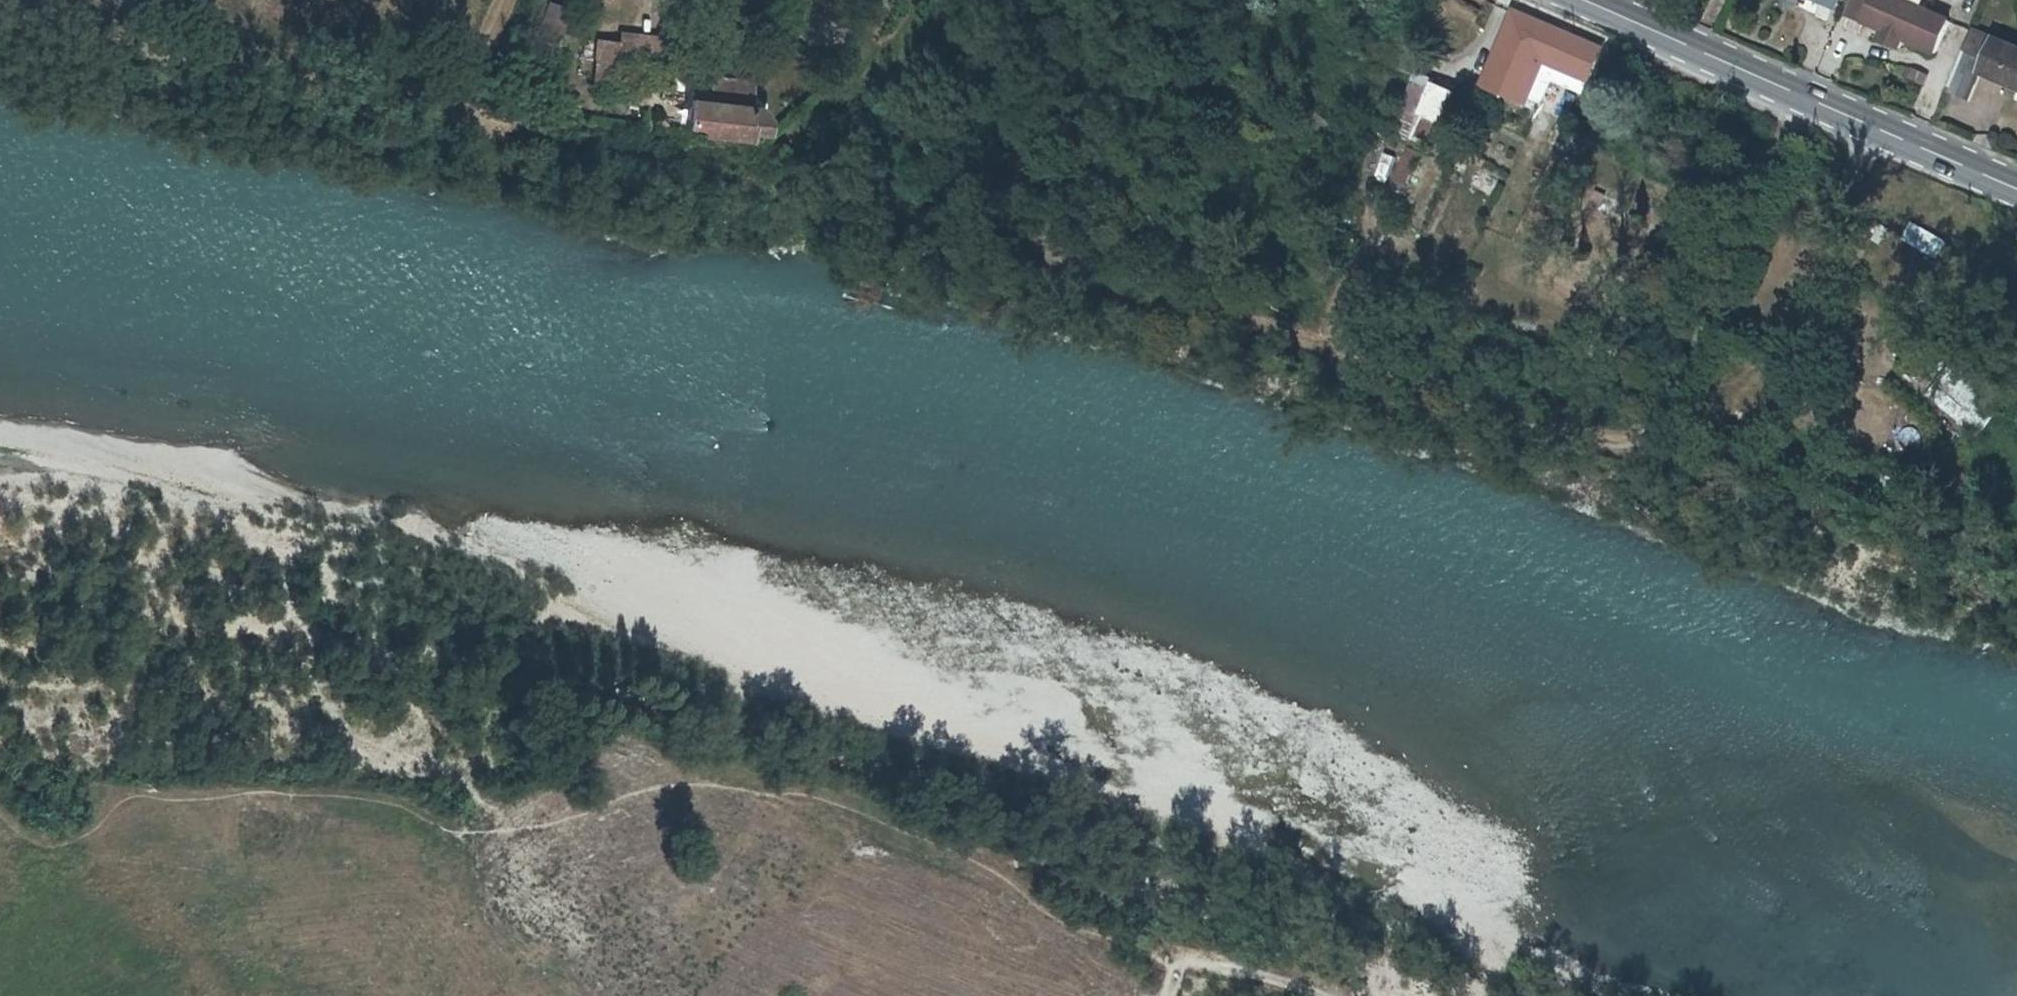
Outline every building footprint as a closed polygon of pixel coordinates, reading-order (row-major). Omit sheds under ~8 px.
[(561,33),(570,8),(547,0),(539,25),(561,33)] [(1868,15),(1939,44),(1953,15),(1918,0),(1859,0),(1857,3),(1871,9),(1868,15)] [(1566,68),(1579,38),(1520,13),(1505,44),(1506,45),(1497,67),(1505,70),(1496,91),(1529,105),(1550,62),(1566,68)] [(1951,81),(1974,91),(1984,66),(2016,80),(2016,41),(1995,32),(1987,54),(1966,45),(1951,81)] [(1579,38),(1566,68),(1594,80),(1607,50),(1579,38)] [(585,55),(664,66),(666,57),(586,46),(585,55)] [(659,90),(664,66),(585,55),(582,77),(659,90)] [(757,116),(758,107),(746,105),(749,83),(713,79),(711,90),(696,89),(693,91),(688,130),(746,137),(748,121),(748,115),(757,116)] [(1424,79),(1399,135),(1419,144),(1431,119),(1446,125),(1460,94),(1424,79)] [(1948,119),(1992,132),(2005,88),(1979,80),(1972,103),(1954,98),(1948,119)] [(746,137),(751,137),(755,137),(762,131),(762,127),(763,123),(764,115),(758,107),(757,116),(748,115),(748,121),(746,137)] [(1397,178),(1412,182),(1420,152),(1405,148),(1397,178)] [(1978,436),(1994,412),(1953,384),(1936,407),(1978,436)]
